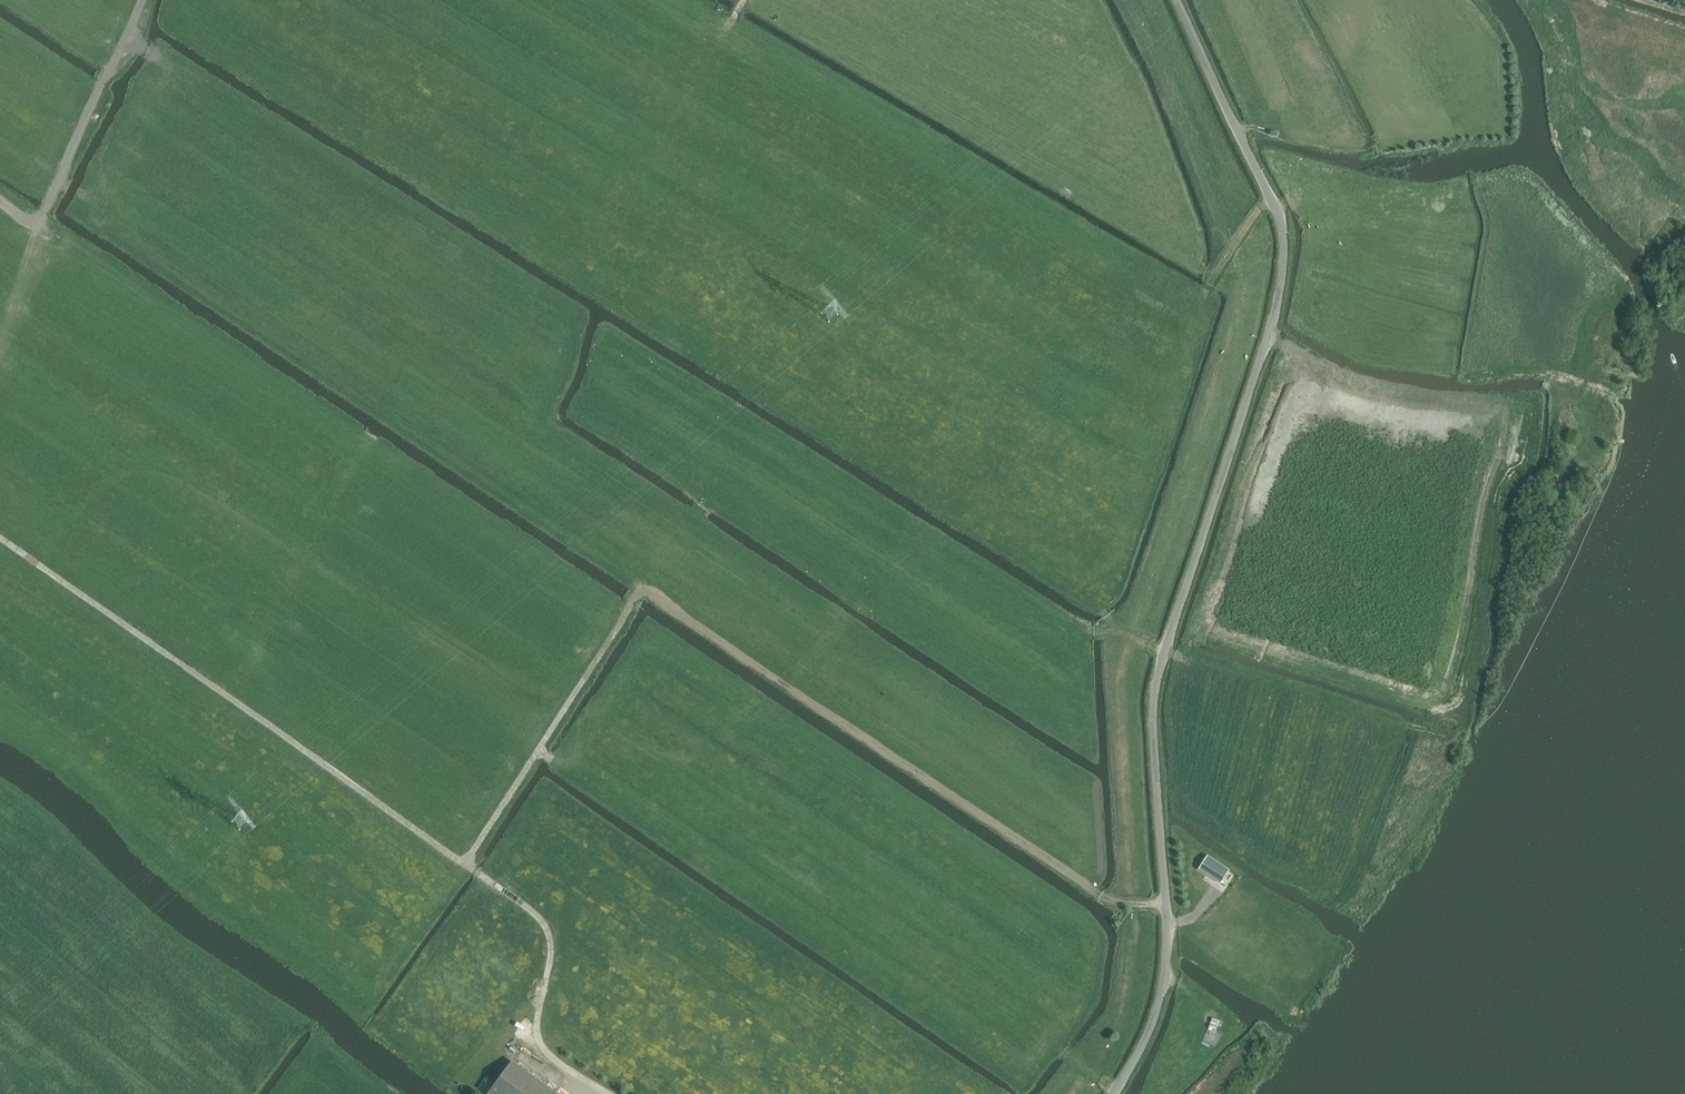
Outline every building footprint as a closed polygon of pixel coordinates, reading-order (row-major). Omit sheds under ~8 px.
[(1221,883),(1229,870),(1207,856),(1199,869),(1221,883)] [(487,1093),(556,1093),(511,1061),(487,1093)]
